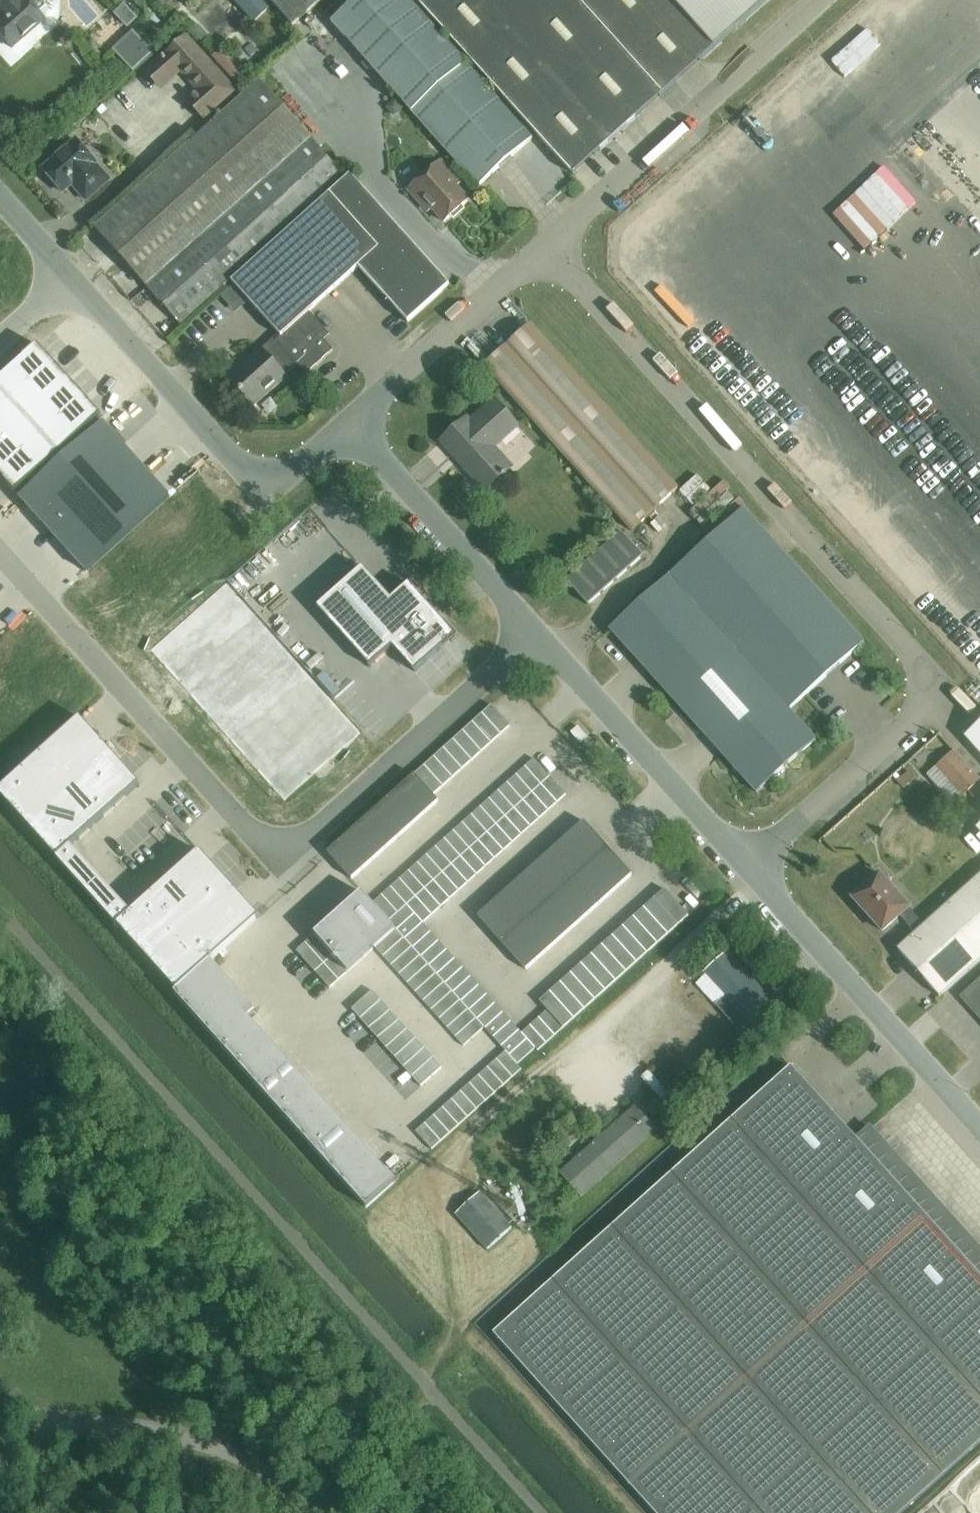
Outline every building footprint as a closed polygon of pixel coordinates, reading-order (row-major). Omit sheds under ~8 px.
[(5,15),(0,20),(0,28),(16,46),(46,20),(45,19),(55,10),(45,0),(35,8),(28,0),(0,0),(0,10),(5,15)] [(236,3),(253,22),(268,9),(260,0),(239,0),(236,3)] [(323,0),(269,0),(293,27),(323,0)] [(466,64),(408,0),(355,0),(331,21),(479,187),(532,139),(466,64)] [(573,175),(663,94),(668,90),(588,0),(415,0),(573,175)] [(668,90),(714,48),(767,0),(588,0),(668,90)] [(138,19),(125,4),(114,14),(128,29),(138,19)] [(310,17),(301,25),(309,33),(318,25),(310,17)] [(239,92),(187,35),(145,73),(162,91),(181,74),(196,90),(185,100),(205,123),(239,92)] [(247,78),(221,50),(213,57),(239,85),(247,78)] [(259,83),(172,162),(95,230),(146,287),(223,219),(310,140),(259,83)] [(395,99),(387,107),(395,115),(403,108),(395,99)] [(90,199),(109,181),(95,165),(96,164),(76,141),(43,170),(63,193),(76,182),(90,199)] [(311,142),(224,220),(148,289),(181,326),(344,178),(311,142)] [(445,223),(469,201),(450,180),(454,177),(442,163),(410,191),(422,205),(426,201),(445,223)] [(297,365),(306,375),(333,351),(321,337),(327,332),(309,313),(359,268),(408,323),(450,286),(351,176),(232,283),(279,335),(274,339),(297,365)] [(679,490),(531,325),(507,346),(655,511),(679,490)] [(297,365),(274,339),(262,350),(261,350),(229,379),(254,407),(286,378),(285,376),(297,365)] [(484,367),(632,532),(655,511),(507,346),(484,367)] [(0,381),(0,487),(16,502),(100,416),(34,347),(0,381)] [(467,419),(442,442),(486,492),(512,469),(494,449),(518,427),(495,401),(471,423),(467,419)] [(104,423),(20,498),(87,572),(171,497),(104,423)] [(677,705),(811,584),(744,510),(610,630),(677,705)] [(622,532),(566,581),(588,606),(644,557),(622,532)] [(363,568),(317,608),(371,667),(393,648),(415,672),(455,636),(409,584),(391,600),(363,568)] [(811,584),(677,705),(757,793),(816,740),(789,711),(864,644),(811,584)] [(225,587),(153,660),(223,731),(296,657),(225,587)] [(297,661),(225,732),(291,798),(362,730),(297,661)] [(492,705),(483,714),(501,734),(510,725),(492,705)] [(483,714),(473,723),(491,743),(501,734),(483,714)] [(0,791),(0,797),(176,992),(211,961),(258,918),(200,854),(130,916),(69,848),(139,786),(79,719),(0,791)] [(473,723),(463,731),(481,751),(491,743),(473,723)] [(966,737),(979,753),(979,724),(966,737)] [(463,731),(454,740),(472,760),(481,751),(463,731)] [(454,740),(444,749),(462,769),(472,760),(454,740)] [(444,749),(434,757),(453,777),(462,769),(444,749)] [(937,768),(963,796),(979,781),(954,752),(937,768)] [(434,757),(425,766),(443,786),(453,777),(434,757)] [(534,760),(525,768),(541,785),(550,777),(534,760)] [(425,766),(415,775),(433,795),(443,786),(425,766)] [(525,768),(516,776),(532,793),(541,785),(525,768)] [(908,771),(896,781),(903,788),(914,778),(908,771)] [(415,775),(402,786),(426,812),(438,801),(433,795),(415,775)] [(516,776),(507,784),(523,801),(532,793),(516,776)] [(550,777),(541,785),(549,794),(558,786),(550,777)] [(507,784),(498,792),(514,809),(523,801),(507,784)] [(541,785),(532,793),(548,811),(557,803),(549,794),(541,785)] [(402,786),(390,797),(413,823),(426,812),(402,786)] [(558,786),(549,794),(557,803),(566,795),(558,786)] [(498,792),(490,800),(505,817),(514,809),(498,792)] [(532,793),(523,801),(539,819),(548,811),(532,793)] [(390,797),(377,808),(401,835),(413,823),(390,797)] [(490,800),(481,808),(496,825),(505,817),(490,800)] [(523,801),(514,809),(530,827),(539,819),(523,801)] [(377,808),(365,820),(388,846),(401,835),(377,808)] [(481,808),(472,816),(487,833),(496,825),(481,808)] [(514,809),(505,817),(521,835),(530,827),(514,809)] [(472,816),(463,824),(479,841),(487,833),(472,816)] [(505,817),(496,825),(512,843),(521,835),(505,817)] [(365,820),(352,831),(376,857),(388,846),(365,820)] [(584,821),(573,831),(597,858),(608,848),(584,821)] [(463,824),(454,832),(470,849),(479,841),(463,824)] [(496,825),(487,833),(503,851),(512,843),(496,825)] [(341,841),(340,842),(363,868),(376,857),(352,831),(341,841)] [(573,831),(563,841),(587,868),(597,858),(573,831)] [(454,832),(445,840),(461,857),(470,849),(454,832)] [(487,833),(479,841),(495,859),(503,851),(487,833)] [(445,840),(436,848),(452,865),(461,857),(445,840)] [(479,841),(470,849),(486,867),(495,859),(479,841)] [(563,841),(552,850),(576,877),(587,868),(563,841)] [(340,842),(328,853),(329,855),(351,879),(363,868),(340,842)] [(436,848),(427,856),(443,873),(452,865),(436,848)] [(608,848),(597,858),(622,885),(632,875),(608,848)] [(470,849),(461,857),(477,875),(486,867),(470,849)] [(552,850),(542,860),(566,886),(576,877),(552,850)] [(427,856),(418,864),(434,881),(443,873),(427,856)] [(461,857),(452,865),(468,883),(477,875),(461,857)] [(597,858),(587,868),(611,895),(622,885),(597,858)] [(542,860),(531,869),(555,896),(566,886),(542,860)] [(418,864),(409,872),(425,889),(434,881),(418,864)] [(452,865),(443,873),(459,891),(468,883),(452,865)] [(587,868),(576,877),(600,904),(611,895),(587,868)] [(531,869),(521,878),(545,905),(555,896),(531,869)] [(409,872),(400,880),(416,897),(425,889),(409,872)] [(443,873),(434,881),(450,899),(459,891),(443,873)] [(900,916),(916,934),(925,926),(909,908),(880,875),(853,899),(883,932),(900,916)] [(576,877),(566,886),(590,913),(600,904),(576,877)] [(979,960),(979,877),(925,926),(916,934),(898,950),(939,997),(979,960)] [(521,878),(510,888),(534,915),(545,905),(521,878)] [(400,880),(391,888),(407,906),(416,897),(400,880)] [(434,881),(425,889),(441,907),(450,899),(434,881)] [(566,886),(555,896),(579,923),(590,913),(566,886)] [(391,888),(382,896),(398,913),(407,906),(391,888)] [(510,888),(499,897),(523,924),(534,915),(510,888)] [(425,889),(416,897),(432,915),(441,907),(425,889)] [(665,889),(654,899),(678,926),(689,916),(665,889)] [(362,892),(340,912),(374,949),(375,948),(396,929),(389,922),(373,904),(362,892)] [(382,896),(373,904),(389,922),(398,913),(382,896)] [(555,896),(545,905),(569,932),(579,923),(555,896)] [(416,897),(407,906),(423,923),(432,915),(416,897)] [(499,897),(489,907),(513,933),(523,924),(499,897)] [(654,899),(643,908),(667,935),(678,926),(654,899)] [(545,905),(534,915),(558,942),(569,932),(545,905)] [(398,913),(389,922),(396,929),(403,938),(411,947),(413,949),(431,933),(423,923),(407,906),(398,913)] [(489,907),(478,917),(502,943),(513,933),(489,907)] [(643,908),(633,918),(657,944),(667,935),(643,908)] [(340,912),(318,931),(335,950),(352,968),(374,949),(340,912)] [(534,915),(523,924),(548,951),(558,942),(534,915)] [(633,918),(623,927),(647,954),(657,944),(633,918)] [(523,924),(513,933),(537,961),(548,951),(523,924)] [(623,927),(612,936),(636,963),(647,954),(623,927)] [(396,929),(375,948),(383,957),(403,938),(396,929)] [(318,931),(307,941),(324,960),(335,950),(318,931)] [(431,933),(413,949),(419,956),(421,957),(439,941),(431,933)] [(513,933),(502,943),(526,970),(537,961),(513,933)] [(612,936),(602,945),(626,972),(636,963),(612,936)] [(403,938),(383,957),(391,966),(411,947),(403,938)] [(307,941),(296,951),(313,970),(324,960),(307,941)] [(439,941),(421,957),(428,965),(429,966),(447,950),(439,941)] [(602,945),(592,955),(616,982),(626,972),(602,945)] [(411,947),(391,966),(399,974),(419,956),(413,949),(411,947)] [(335,950),(324,960),(341,978),(352,968),(335,950)] [(447,950),(429,966),(436,974),(437,975),(455,959),(447,950)] [(746,1040),(752,1034),(755,1032),(756,1033),(781,1012),(728,951),(704,973),(725,997),(715,1005),(746,1040)] [(592,955),(581,964),(605,991),(616,982),(592,955)] [(419,956),(399,974),(407,983),(428,965),(421,957),(419,956)] [(455,959),(437,975),(443,982),(445,984),(463,968),(455,959)] [(324,960),(313,970),(329,988),(341,978),(324,960)] [(176,992),(174,994),(196,1018),(233,984),(211,961),(176,992)] [(581,964),(571,973),(595,1000),(605,991),(581,964)] [(428,965),(407,983),(415,992),(436,974),(429,966),(428,965)] [(463,968),(445,984),(452,991),(453,993),(471,977),(463,968)] [(571,973),(560,983),(585,1009),(595,1000),(571,973)] [(436,974),(415,992),(423,1001),(443,982),(437,975),(436,974)] [(471,977),(453,993),(460,1001),(461,1002),(479,986),(471,977)] [(977,983),(977,984),(962,997),(979,1018),(979,980),(977,983)] [(443,982),(423,1001),(431,1010),(452,991),(445,984),(443,982)] [(560,983),(550,992),(574,1019),(585,1009),(560,983)] [(233,984),(196,1018),(217,1041),(246,1015),(254,1008),(233,984)] [(479,986),(461,1002),(467,1009),(469,1011),(487,995),(479,986)] [(373,991),(352,1009),(361,1019),(382,1001),(373,991)] [(452,991),(431,1010),(439,1019),(460,1001),(453,993),(452,991)] [(550,992),(539,1001),(547,1010),(563,1028),(574,1019),(550,992)] [(487,995),(469,1011),(475,1018),(477,1020),(495,1004),(487,995)] [(382,1001),(361,1019),(369,1029),(390,1010),(382,1001)] [(460,1001),(439,1019),(447,1028),(467,1009),(461,1002),(460,1001)] [(495,1004),(477,1020),(484,1028),(485,1029),(503,1013),(495,1004)] [(467,1009),(447,1028),(455,1037),(475,1018),(469,1011),(467,1009)] [(390,1010),(369,1029),(378,1038),(399,1020),(390,1010)] [(547,1010),(539,1018),(555,1036),(563,1028),(547,1010)] [(503,1013),(485,1029),(493,1038),(511,1022),(503,1013)] [(246,1015),(217,1041),(232,1058),(261,1031),(246,1015)] [(475,1018),(455,1037),(463,1046),(484,1028),(477,1020),(475,1018)] [(539,1018),(530,1026),(546,1044),(555,1036),(539,1018)] [(399,1020),(378,1038),(386,1048),(407,1029),(399,1020)] [(511,1022),(493,1038),(505,1052),(517,1064),(535,1049),(522,1033),(511,1022)] [(530,1026),(522,1033),(535,1049),(538,1051),(546,1044),(530,1026)] [(407,1029),(386,1048),(395,1057),(416,1039),(407,1029)] [(261,1031),(232,1058),(247,1075),(277,1048),(261,1031)] [(416,1039),(395,1057),(403,1067),(424,1048),(416,1039)] [(277,1048),(247,1075),(262,1091),(291,1065),(277,1048)] [(424,1048),(403,1067),(412,1076),(433,1058),(424,1048)] [(505,1052),(496,1060),(512,1078),(521,1070),(517,1064),(505,1052)] [(433,1058),(412,1076),(421,1086),(442,1068),(433,1058)] [(496,1060),(487,1068),(503,1086),(512,1078),(496,1060)] [(291,1065),(262,1091),(277,1108),(306,1081),(291,1065)] [(494,1334),(654,1512),(903,1512),(979,1444),(979,1278),(791,1067),(494,1334)] [(487,1068),(479,1076),(494,1093),(503,1086),(487,1068)] [(479,1076),(470,1084),(485,1102),(494,1093),(479,1076)] [(306,1081),(277,1108),(292,1125),(321,1098),(306,1081)] [(470,1084),(461,1092),(476,1110),(485,1102),(470,1084)] [(461,1092),(452,1100),(467,1117),(476,1110),(461,1092)] [(321,1098),(292,1125),(306,1141),(336,1115),(321,1098)] [(452,1100),(443,1108),(459,1126),(467,1117),(452,1100)] [(560,1173),(582,1198),(657,1131),(635,1107),(560,1173)] [(443,1108),(434,1116),(450,1133),(459,1126),(443,1108)] [(336,1115),(306,1141),(321,1158),(351,1132),(336,1115)] [(434,1116),(425,1124),(441,1141),(450,1133),(434,1116)] [(425,1124),(416,1132),(432,1150),(441,1141),(425,1124)] [(351,1132),(321,1158),(336,1175),(366,1148),(351,1132)] [(366,1148),(336,1175),(351,1191),(352,1190),(381,1165),(366,1148)] [(352,1190),(351,1191),(366,1208),(396,1182),(381,1165),(352,1190)] [(488,1250),(512,1229),(480,1193),(456,1214),(488,1250)]
